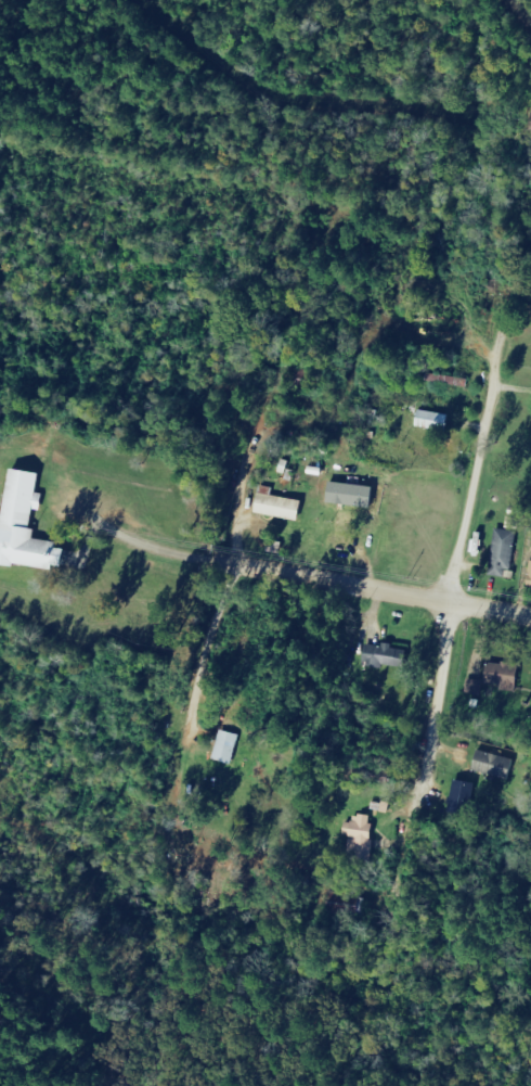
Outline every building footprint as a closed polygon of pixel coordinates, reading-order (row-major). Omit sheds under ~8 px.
[(419,426),(452,433),(455,417),(424,410),(419,426)] [(2,564),(61,572),(62,566),(71,568),(74,551),(63,549),(64,543),(40,540),(41,531),(36,530),(39,509),(42,509),(47,474),(15,469),(2,564)] [(378,487),(334,482),(331,503),(376,509),(378,487)] [(307,503),(275,496),(276,489),(263,486),(258,514),(303,523),(307,503)] [(494,577),(508,577),(508,571),(516,571),(517,531),(495,531),(494,577)] [(368,646),(366,665),(410,670),(412,651),(397,649),(398,644),(387,643),(386,648),(368,646)] [(524,667),(493,662),(490,686),(521,690),(524,667)] [(483,681),(469,680),(469,695),(482,695),(483,681)] [(218,761),(237,765),(244,736),(225,731),(218,761)] [(510,782),(517,762),(479,749),(472,769),(510,782)] [(453,814),(465,815),(468,782),(456,781),(453,814)] [(376,841),(377,827),(373,827),(374,816),(357,815),(357,823),(349,823),(348,840),(376,841)]
